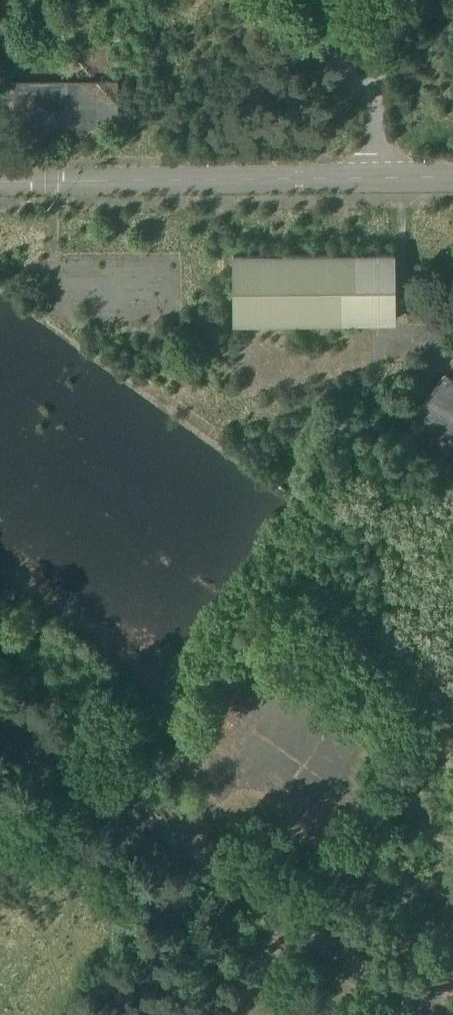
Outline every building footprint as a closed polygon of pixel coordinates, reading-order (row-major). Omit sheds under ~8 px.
[(116,83),(6,84),(6,129),(117,127),(116,83)] [(394,255),(233,256),(233,322),(395,321),(394,255)] [(334,325),(295,325),(295,349),(334,348),(334,325)] [(443,374),(413,416),(452,445),(452,381),(443,374)]
